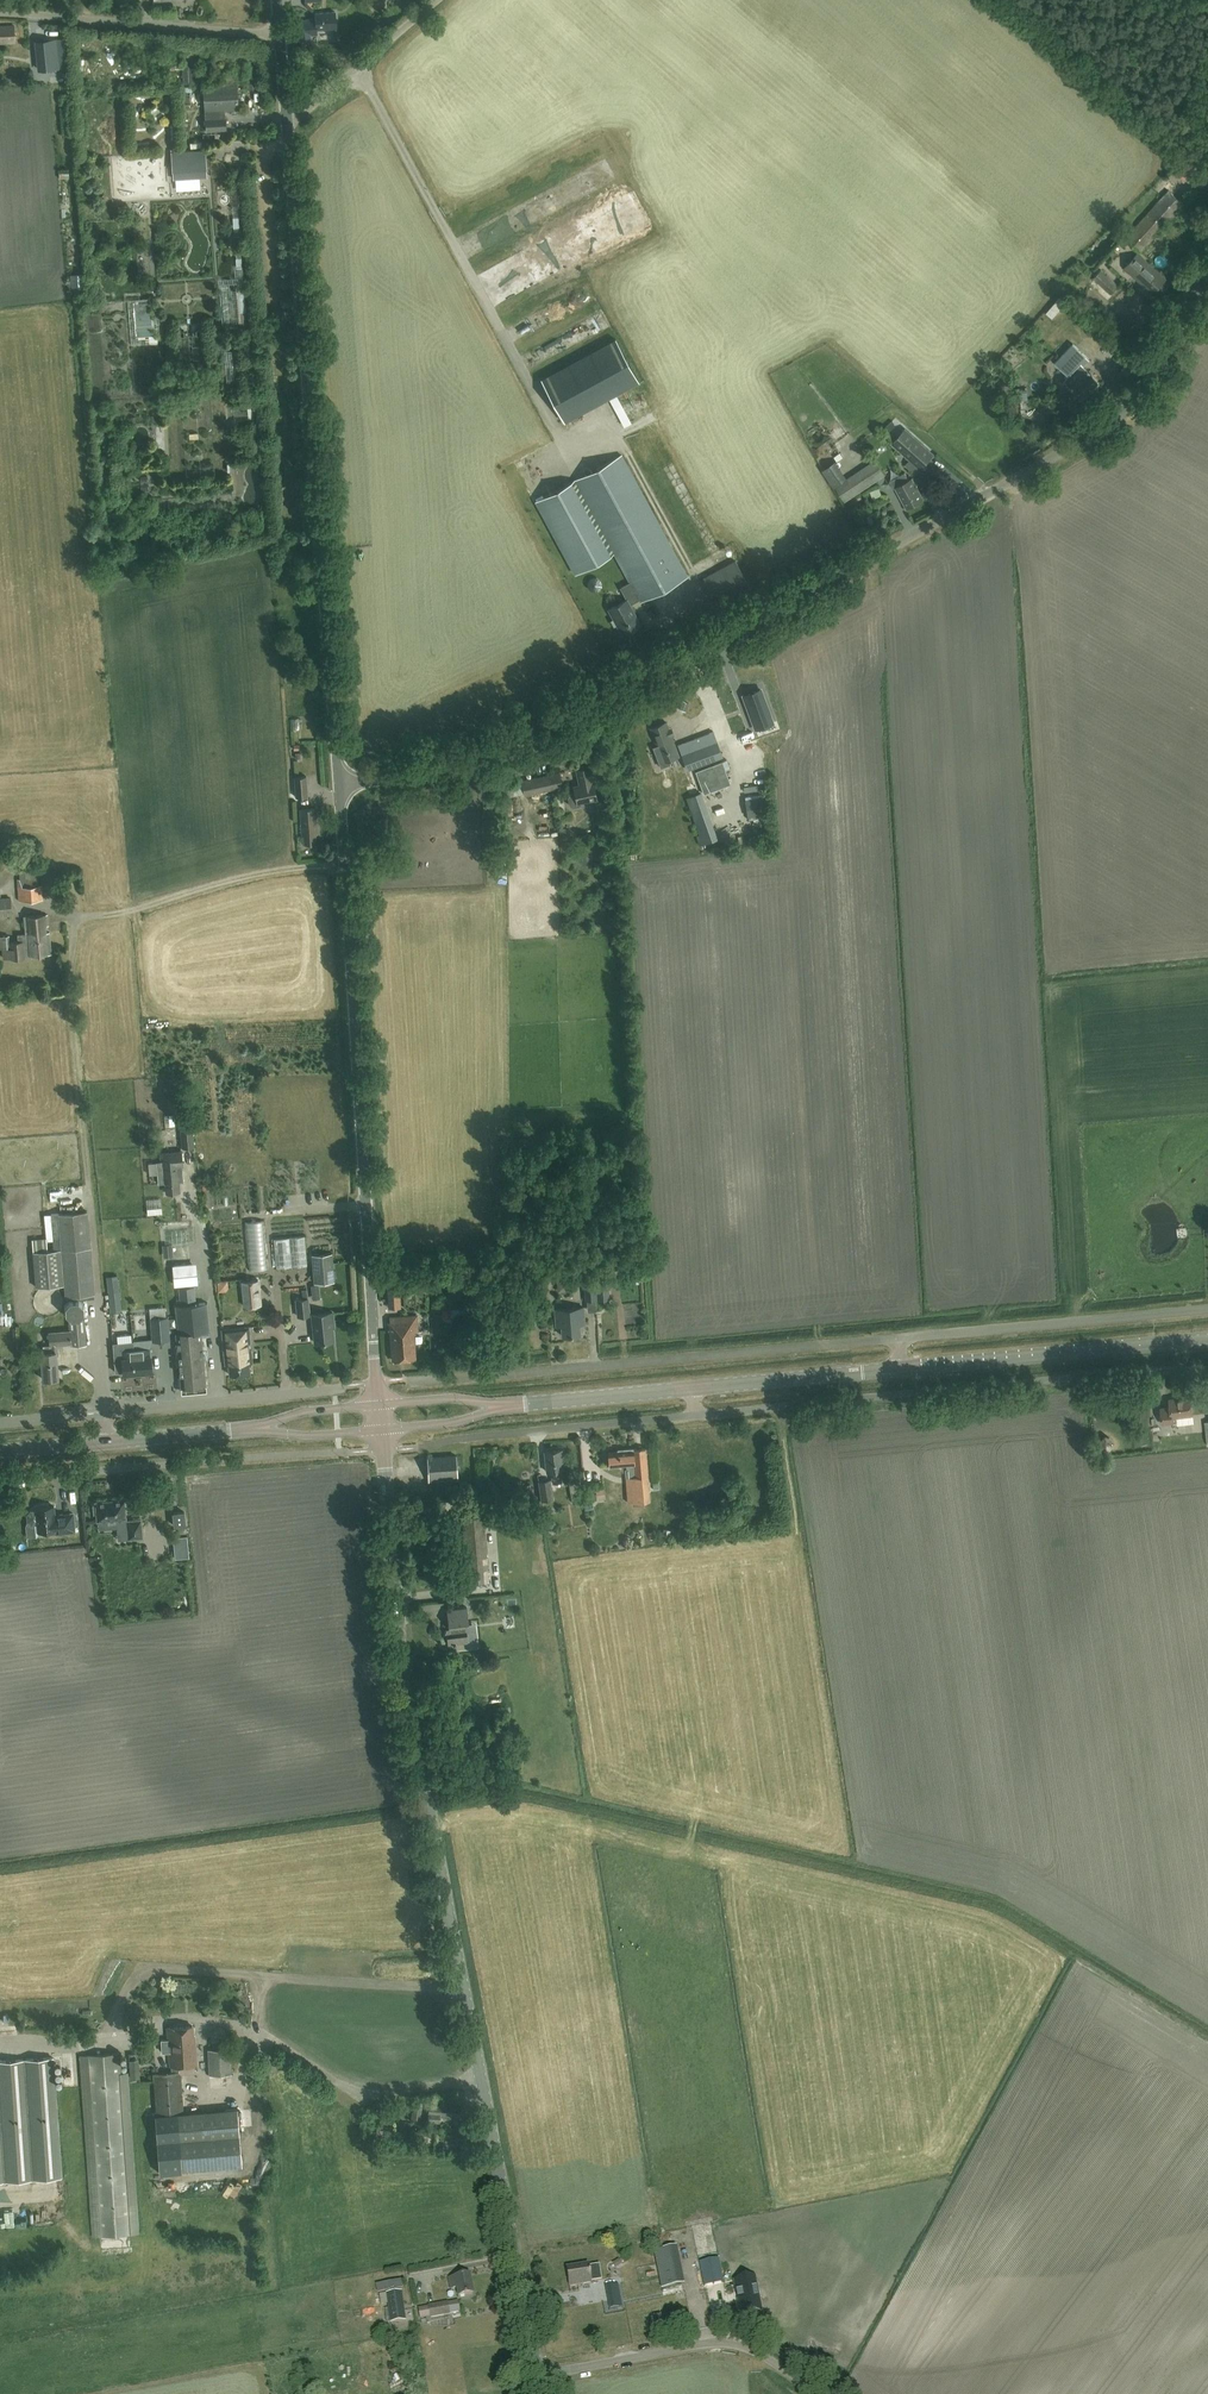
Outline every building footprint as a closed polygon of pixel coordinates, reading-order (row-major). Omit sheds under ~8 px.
[(175,17),(176,8),(168,7),(167,16),(175,17)] [(317,34),(316,29),(336,27),(335,11),(315,13),(316,19),(298,20),(299,40),(311,39),(310,34),(317,34)] [(16,42),(15,25),(0,26),(0,43),(16,42)] [(194,46),(181,47),(182,84),(195,84),(194,46)] [(224,109),(238,108),(237,84),(203,86),(206,130),(226,129),(225,117),(224,109)] [(171,152),(173,171),(173,180),(207,178),(206,169),(205,150),(171,152)] [(1181,199),(1169,189),(1125,237),(1140,250),(1184,202),(1181,199)] [(1152,293),(1166,278),(1138,252),(1124,267),(1132,275),(1134,273),(1136,275),(1134,277),(1152,293)] [(1109,293),(1118,284),(1101,268),(1093,277),(1109,293)] [(248,313),(247,278),(238,278),(221,278),(221,289),(236,289),(236,313),(248,313)] [(160,334),(154,335),(153,303),(138,303),(140,337),(148,336),(149,345),(160,345),(160,334)] [(615,338),(541,379),(564,422),(565,421),(639,381),(615,338)] [(1075,412),(1084,403),(1082,401),(1100,385),(1089,372),(1083,365),(1089,359),(1073,343),(1055,362),(1068,376),(1064,381),(1070,388),(1061,396),(1072,409),(1073,409),(1075,412)] [(239,366),(238,352),(226,352),(228,383),(237,382),(236,366),(239,366)] [(806,365),(797,369),(802,380),(811,375),(806,365)] [(251,426),(257,425),(256,411),(260,411),(259,402),(250,402),(251,426)] [(920,467),(933,453),(905,428),(892,442),(920,467)] [(640,600),(687,575),(621,454),(536,500),(575,573),(614,552),(630,581),(620,586),(626,598),(608,608),(621,633),(640,623),(630,603),(639,599),(640,600)] [(844,499),(884,473),(876,461),(836,487),(844,499)] [(893,488),(895,487),(906,507),(923,498),(912,477),(909,479),(905,471),(889,479),(893,488)] [(874,521),(869,513),(864,516),(869,524),(874,521)] [(701,553),(711,546),(702,533),(692,541),(701,553)] [(719,608),(752,591),(735,559),(702,577),(719,608)] [(755,728),(773,722),(760,689),(743,696),(755,728)] [(683,699),(679,707),(686,710),(689,702),(683,699)] [(666,720),(649,726),(656,745),(652,746),(660,766),(669,762),(667,759),(678,755),(666,720)] [(686,768),(721,755),(712,730),(697,736),(701,746),(681,753),(686,768)] [(730,768),(727,759),(696,771),(704,794),(730,784),(725,770),(730,768)] [(579,805),(578,802),(596,798),(590,766),(576,769),(580,784),(573,786),(575,794),(570,795),(568,797),(570,805),(573,806),(579,805)] [(552,783),(561,781),(559,771),(521,780),(525,794),(553,788),(552,783)] [(294,777),(296,797),(308,796),(306,776),(294,777)] [(521,797),(520,792),(523,792),(522,781),(505,784),(506,793),(513,792),(514,798),(521,797)] [(686,798),(699,834),(695,836),(699,845),(703,844),(718,839),(701,792),(686,798)] [(332,815),(332,802),(317,803),(318,816),(332,815)] [(300,808),(301,833),(303,833),(303,843),(316,842),(315,833),(317,833),(315,807),(300,808)] [(42,885),(18,887),(19,901),(43,900),(42,885)] [(11,915),(11,898),(0,899),(0,915),(11,915)] [(51,952),(49,931),(45,932),(44,925),(48,925),(47,913),(23,915),(25,933),(22,934),(22,940),(11,941),(10,936),(0,937),(0,949),(3,948),(4,957),(12,956),(12,957),(24,956),(24,955),(51,952)] [(161,1161),(148,1162),(149,1175),(157,1174),(158,1183),(165,1183),(166,1192),(180,1191),(179,1182),(184,1181),(182,1165),(183,1165),(181,1151),(160,1153),(161,1161)] [(232,1208),(232,1191),(224,1192),(225,1208),(232,1208)] [(181,1214),(180,1200),(169,1201),(170,1214),(181,1214)] [(65,1296),(95,1293),(87,1210),(58,1213),(51,1214),(53,1240),(54,1249),(47,1249),(46,1240),(46,1237),(31,1238),(35,1286),(64,1284),(65,1296)] [(266,1267),(265,1222),(251,1222),(252,1267),(266,1267)] [(147,1245),(162,1243),(161,1229),(145,1231),(147,1245)] [(307,1265),(304,1235),(274,1238),(276,1268),(307,1265)] [(173,1256),(173,1244),(162,1245),(163,1257),(173,1256)] [(335,1281),(333,1252),(311,1254),(314,1283),(335,1281)] [(192,1263),(173,1265),(175,1285),(194,1283),(192,1263)] [(595,1278),(583,1279),(585,1299),(587,1299),(596,1298),(597,1298),(595,1278)] [(258,1279),(242,1281),(245,1306),(260,1304),(258,1279)] [(121,1290),(118,1280),(113,1281),(116,1292),(121,1290)] [(217,1281),(218,1292),(226,1291),(228,1288),(228,1280),(217,1281)] [(399,1283),(387,1284),(388,1301),(400,1300),(399,1283)] [(201,1331),(209,1330),(206,1302),(195,1303),(194,1286),(179,1287),(181,1304),(176,1305),(178,1333),(176,1333),(181,1386),(206,1384),(201,1331)] [(625,1287),(625,1308),(641,1308),(641,1288),(625,1287)] [(58,1377),(57,1370),(56,1354),(58,1354),(57,1343),(70,1342),(71,1345),(86,1344),(84,1318),(80,1319),(85,1313),(85,1304),(79,1298),(70,1298),(64,1304),(65,1314),(70,1319),(69,1319),(69,1330),(49,1332),(50,1345),(51,1351),(41,1352),(43,1378),(58,1377)] [(298,1315),(309,1314),(308,1298),(296,1299),(298,1315)] [(584,1323),(583,1306),(555,1308),(556,1325),(561,1325),(562,1335),(580,1333),(579,1323),(584,1323)] [(315,1342),(333,1340),(332,1322),(333,1321),(332,1311),(312,1313),(315,1342)] [(413,1330),(417,1330),(416,1314),(389,1316),(392,1359),(416,1357),(413,1330)] [(151,1341),(170,1339),(169,1316),(149,1318),(151,1341)] [(252,1362),(251,1349),(247,1349),(247,1342),(250,1342),(249,1326),(222,1329),(225,1358),(228,1358),(230,1374),(250,1372),(249,1362),(252,1362)] [(116,1342),(112,1342),(115,1372),(123,1371),(123,1372),(129,1372),(129,1375),(134,1375),(132,1357),(134,1356),(133,1349),(132,1340),(131,1340),(130,1334),(116,1335),(116,1342)] [(134,1356),(132,1357),(134,1375),(144,1374),(143,1370),(152,1370),(150,1355),(149,1348),(133,1349),(134,1356)] [(90,1379),(93,1376),(83,1367),(80,1370),(90,1379)] [(1173,1416),(1192,1414),(1190,1396),(1169,1398),(1170,1407),(1161,1408),(1162,1423),(1174,1422),(1173,1416)] [(604,1428),(588,1429),(589,1442),(605,1441),(604,1428)] [(626,1477),(628,1501),(649,1500),(645,1447),(633,1448),(633,1447),(617,1448),(617,1450),(608,1451),(609,1465),(634,1463),(635,1476),(626,1477)] [(560,1469),(563,1469),(561,1449),(544,1451),(546,1470),(551,1470),(552,1482),(561,1481),(560,1469)] [(429,1481),(458,1479),(456,1455),(428,1457),(427,1457),(429,1481)] [(552,1497),(555,1497),(554,1487),(552,1487),(550,1478),(538,1480),(542,1502),(553,1501),(552,1497)] [(523,1491),(531,1491),(530,1483),(523,1484),(523,1491)] [(572,1502),(583,1501),(581,1489),(570,1491),(572,1502)] [(95,1504),(93,1504),(94,1513),(96,1513),(97,1520),(98,1520),(107,1519),(108,1524),(108,1529),(117,1528),(118,1539),(128,1538),(126,1520),(126,1517),(124,1498),(95,1501),(95,1504)] [(36,1507),(36,1510),(30,1511),(27,1515),(28,1520),(31,1523),(37,1523),(38,1531),(55,1529),(55,1532),(74,1531),(73,1513),(55,1514),(54,1506),(36,1507)] [(159,1517),(173,1517),(172,1506),(159,1507),(159,1517)] [(174,1525),(186,1524),(184,1511),(173,1512),(174,1525)] [(483,1515),(483,1514),(463,1515),(463,1516),(468,1582),(488,1581),(483,1515)] [(133,1519),(126,1520),(128,1538),(143,1537),(141,1519),(140,1519),(140,1517),(133,1517),(133,1519)] [(0,1539),(0,1544),(2,1548),(11,1543),(7,1535),(0,1539)] [(188,1550),(174,1551),(175,1558),(189,1557),(188,1550)] [(465,1626),(469,1625),(467,1606),(447,1609),(449,1627),(451,1627),(452,1632),(447,1633),(448,1644),(468,1641),(467,1631),(465,1631),(465,1626)] [(12,2020),(10,2012),(2,2014),(4,2022),(12,2020)] [(172,2072),(154,2073),(156,2098),(182,2096),(180,2074),(180,2071),(179,2071),(178,2065),(194,2064),(196,2064),(194,2035),(192,2035),(192,2025),(167,2027),(168,2039),(161,2040),(162,2052),(169,2052),(170,2066),(171,2065),(172,2072)] [(209,2074),(232,2073),(231,2048),(208,2049),(209,2074)] [(99,2235),(132,2232),(119,2052),(86,2054),(99,2235)] [(53,2057),(0,2061),(0,2181),(61,2177),(53,2057)] [(413,2102),(412,2122),(422,2122),(423,2103),(413,2102)] [(461,2116),(461,2104),(429,2102),(427,2121),(439,2122),(439,2114),(461,2116)] [(183,2113),(157,2114),(159,2137),(161,2172),(182,2170),(241,2166),(237,2109),(225,2110),(183,2113)] [(359,2189),(358,2179),(363,2178),(362,2168),(352,2168),(353,2189),(359,2189)] [(681,2285),(673,2247),(654,2251),(662,2289),(681,2285)] [(723,2283),(721,2272),(718,2259),(699,2263),(702,2276),(704,2286),(723,2283)] [(590,2281),(601,2279),(598,2265),(588,2267),(588,2265),(566,2268),(569,2286),(591,2283),(590,2281)] [(458,2296),(472,2294),(469,2275),(449,2279),(451,2289),(456,2288),(458,2296)] [(759,2278),(739,2282),(746,2317),(766,2313),(759,2278)] [(615,2299),(615,2284),(601,2284),(601,2299),(615,2299)] [(390,2322),(406,2320),(401,2291),(386,2293),(390,2322)] [(717,2292),(710,2294),(712,2303),(720,2301),(717,2292)] [(620,2298),(608,2300),(610,2309),(622,2307),(620,2298)] [(449,2313),(447,2302),(428,2305),(430,2317),(449,2313)]
